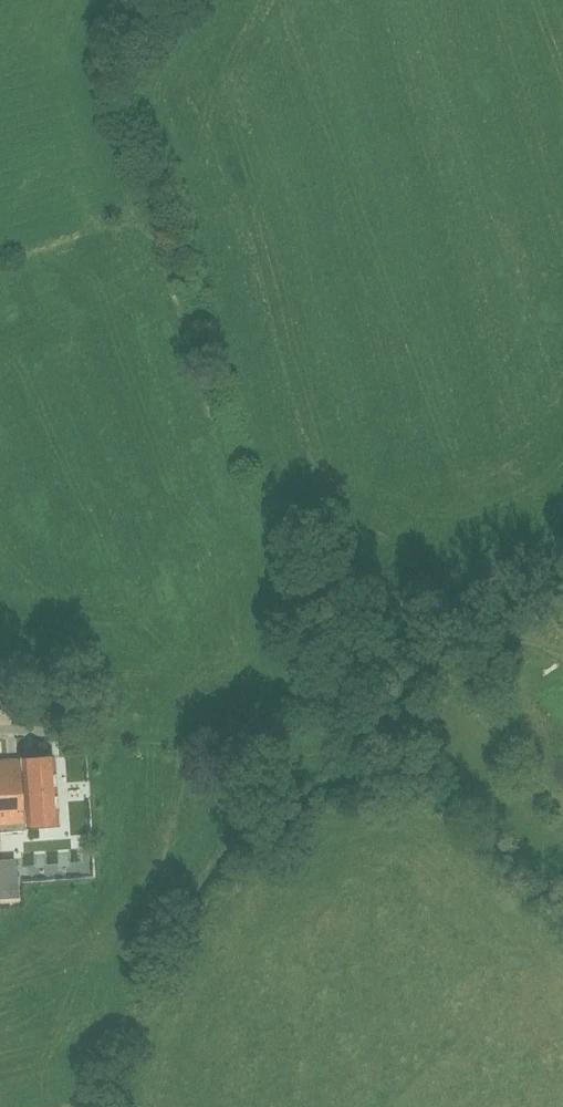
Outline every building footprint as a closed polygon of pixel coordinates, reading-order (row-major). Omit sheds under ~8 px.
[(58,827),(54,759),(0,762),(0,831),(58,827)]
